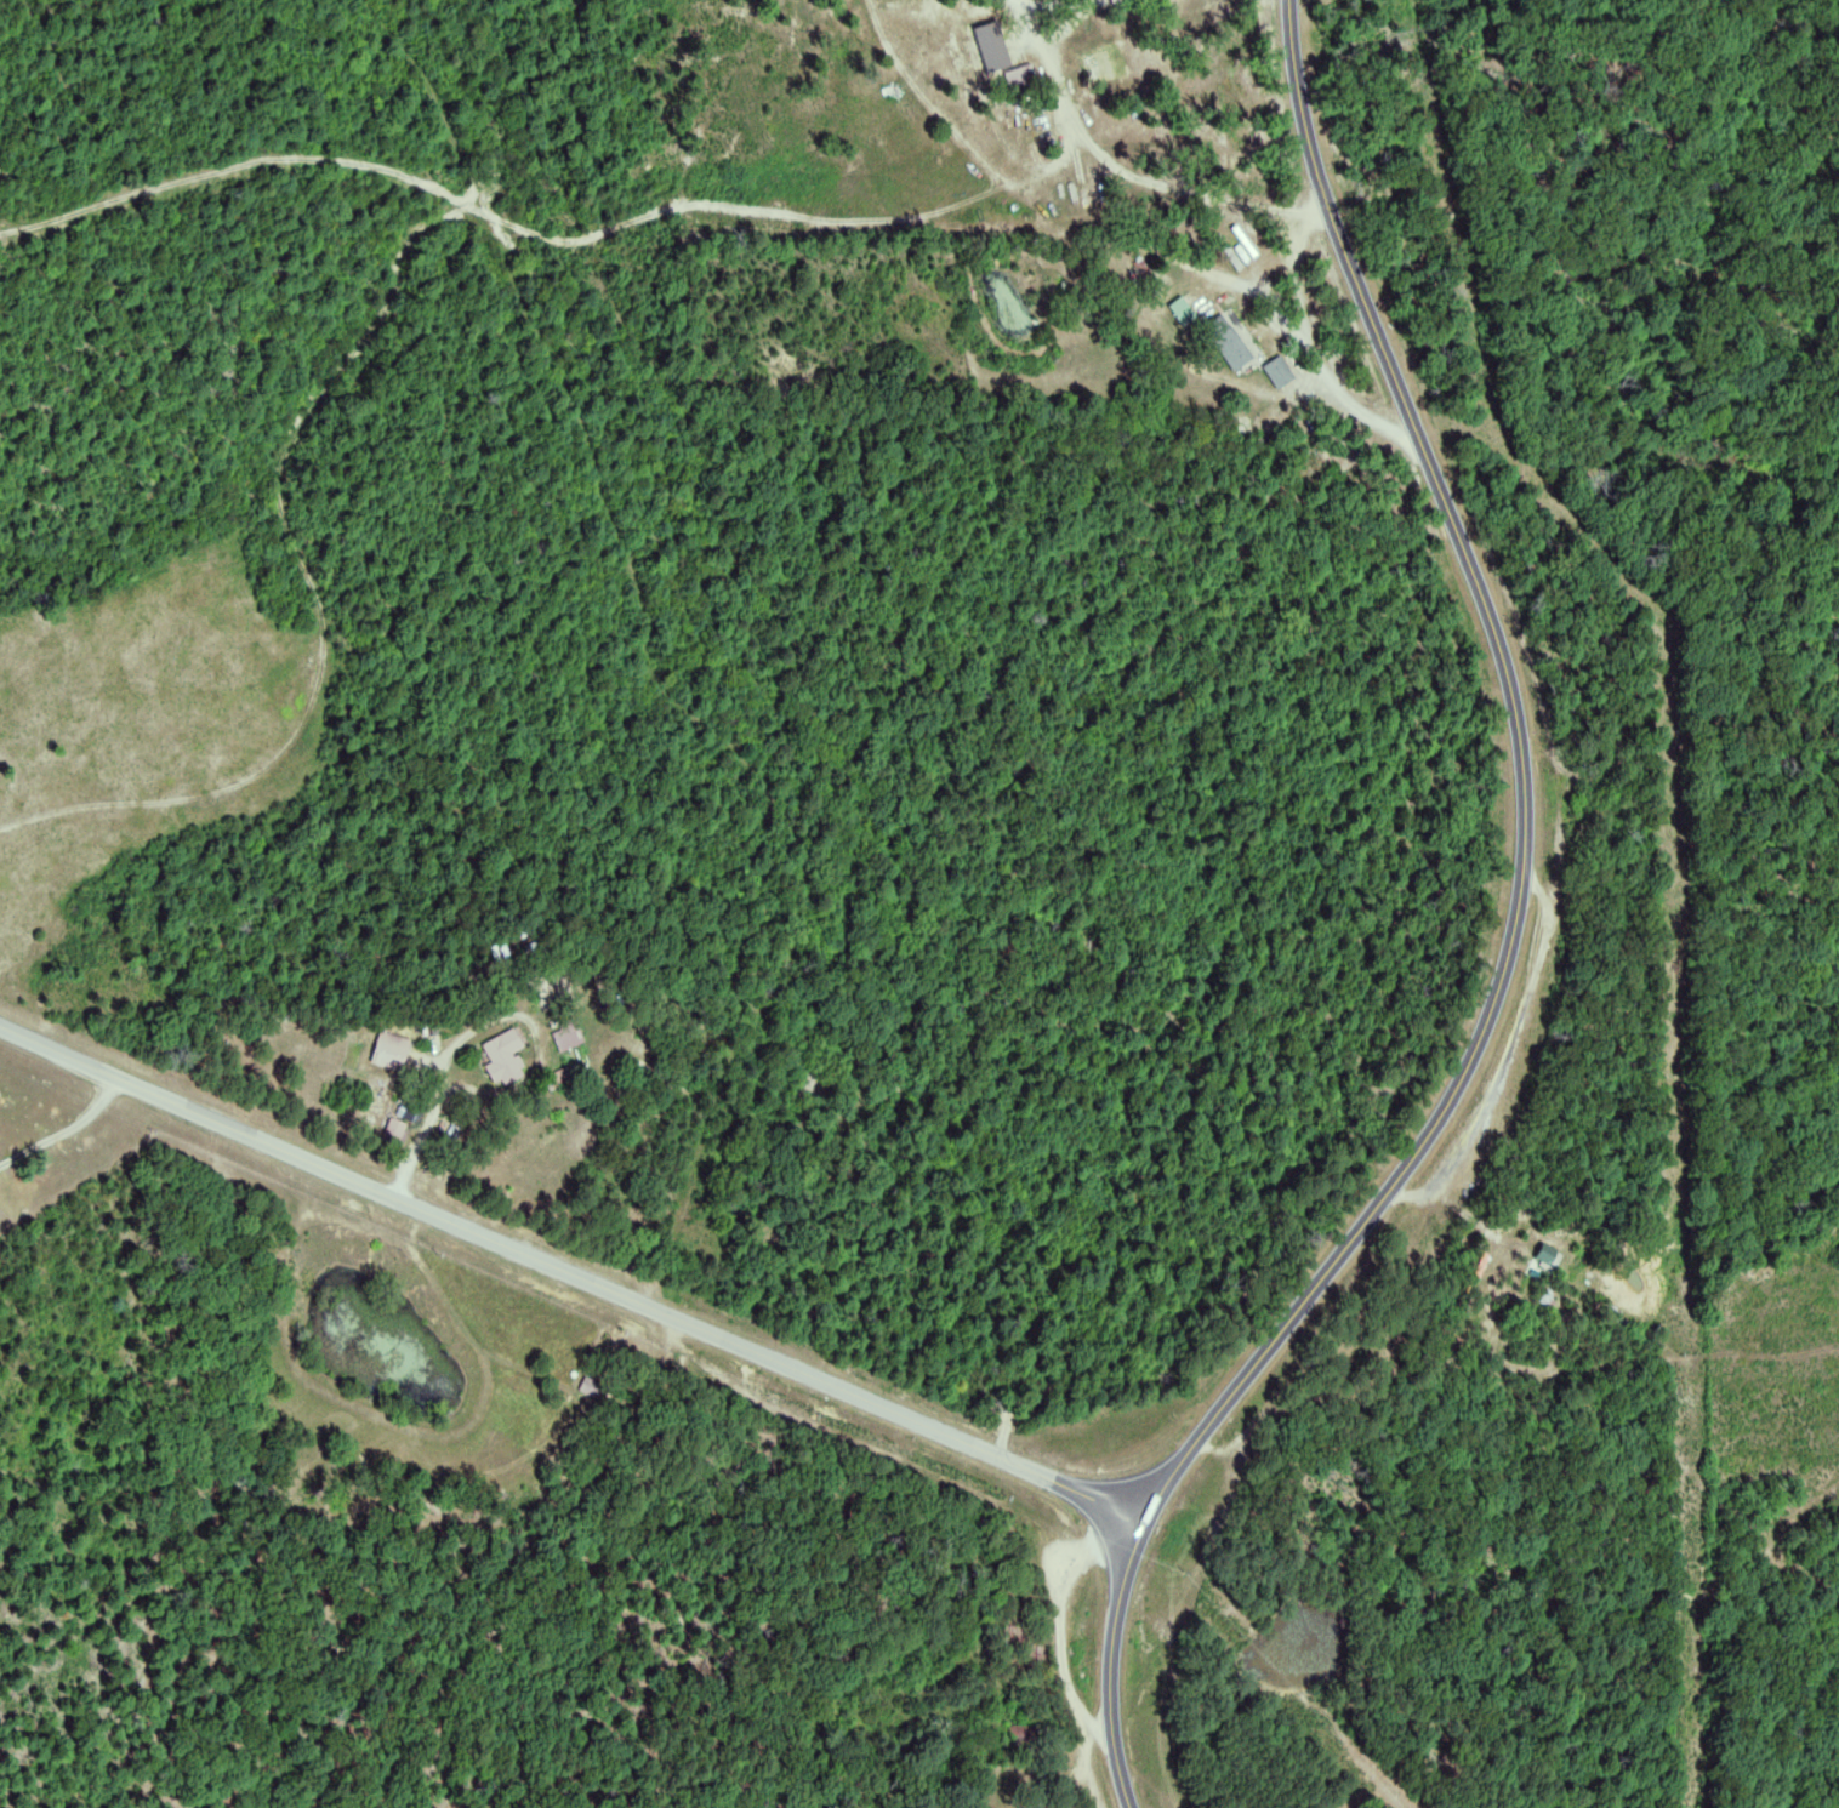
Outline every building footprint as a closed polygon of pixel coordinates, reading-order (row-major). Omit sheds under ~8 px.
[(978,27),(987,73),(1012,67),(1002,22),(978,27)] [(1172,303),(1185,326),(1200,317),(1187,294),(1172,303)] [(1232,370),(1254,359),(1230,311),(1208,322),(1232,370)] [(1266,363),(1279,387),(1298,377),(1285,353),(1266,363)] [(555,1029),(563,1051),(588,1042),(580,1019),(555,1029)] [(512,1053),(526,1047),(518,1028),(486,1041),(496,1066),(514,1058),(512,1053)] [(375,1061),(405,1070),(415,1039),(384,1030),(375,1061)]
